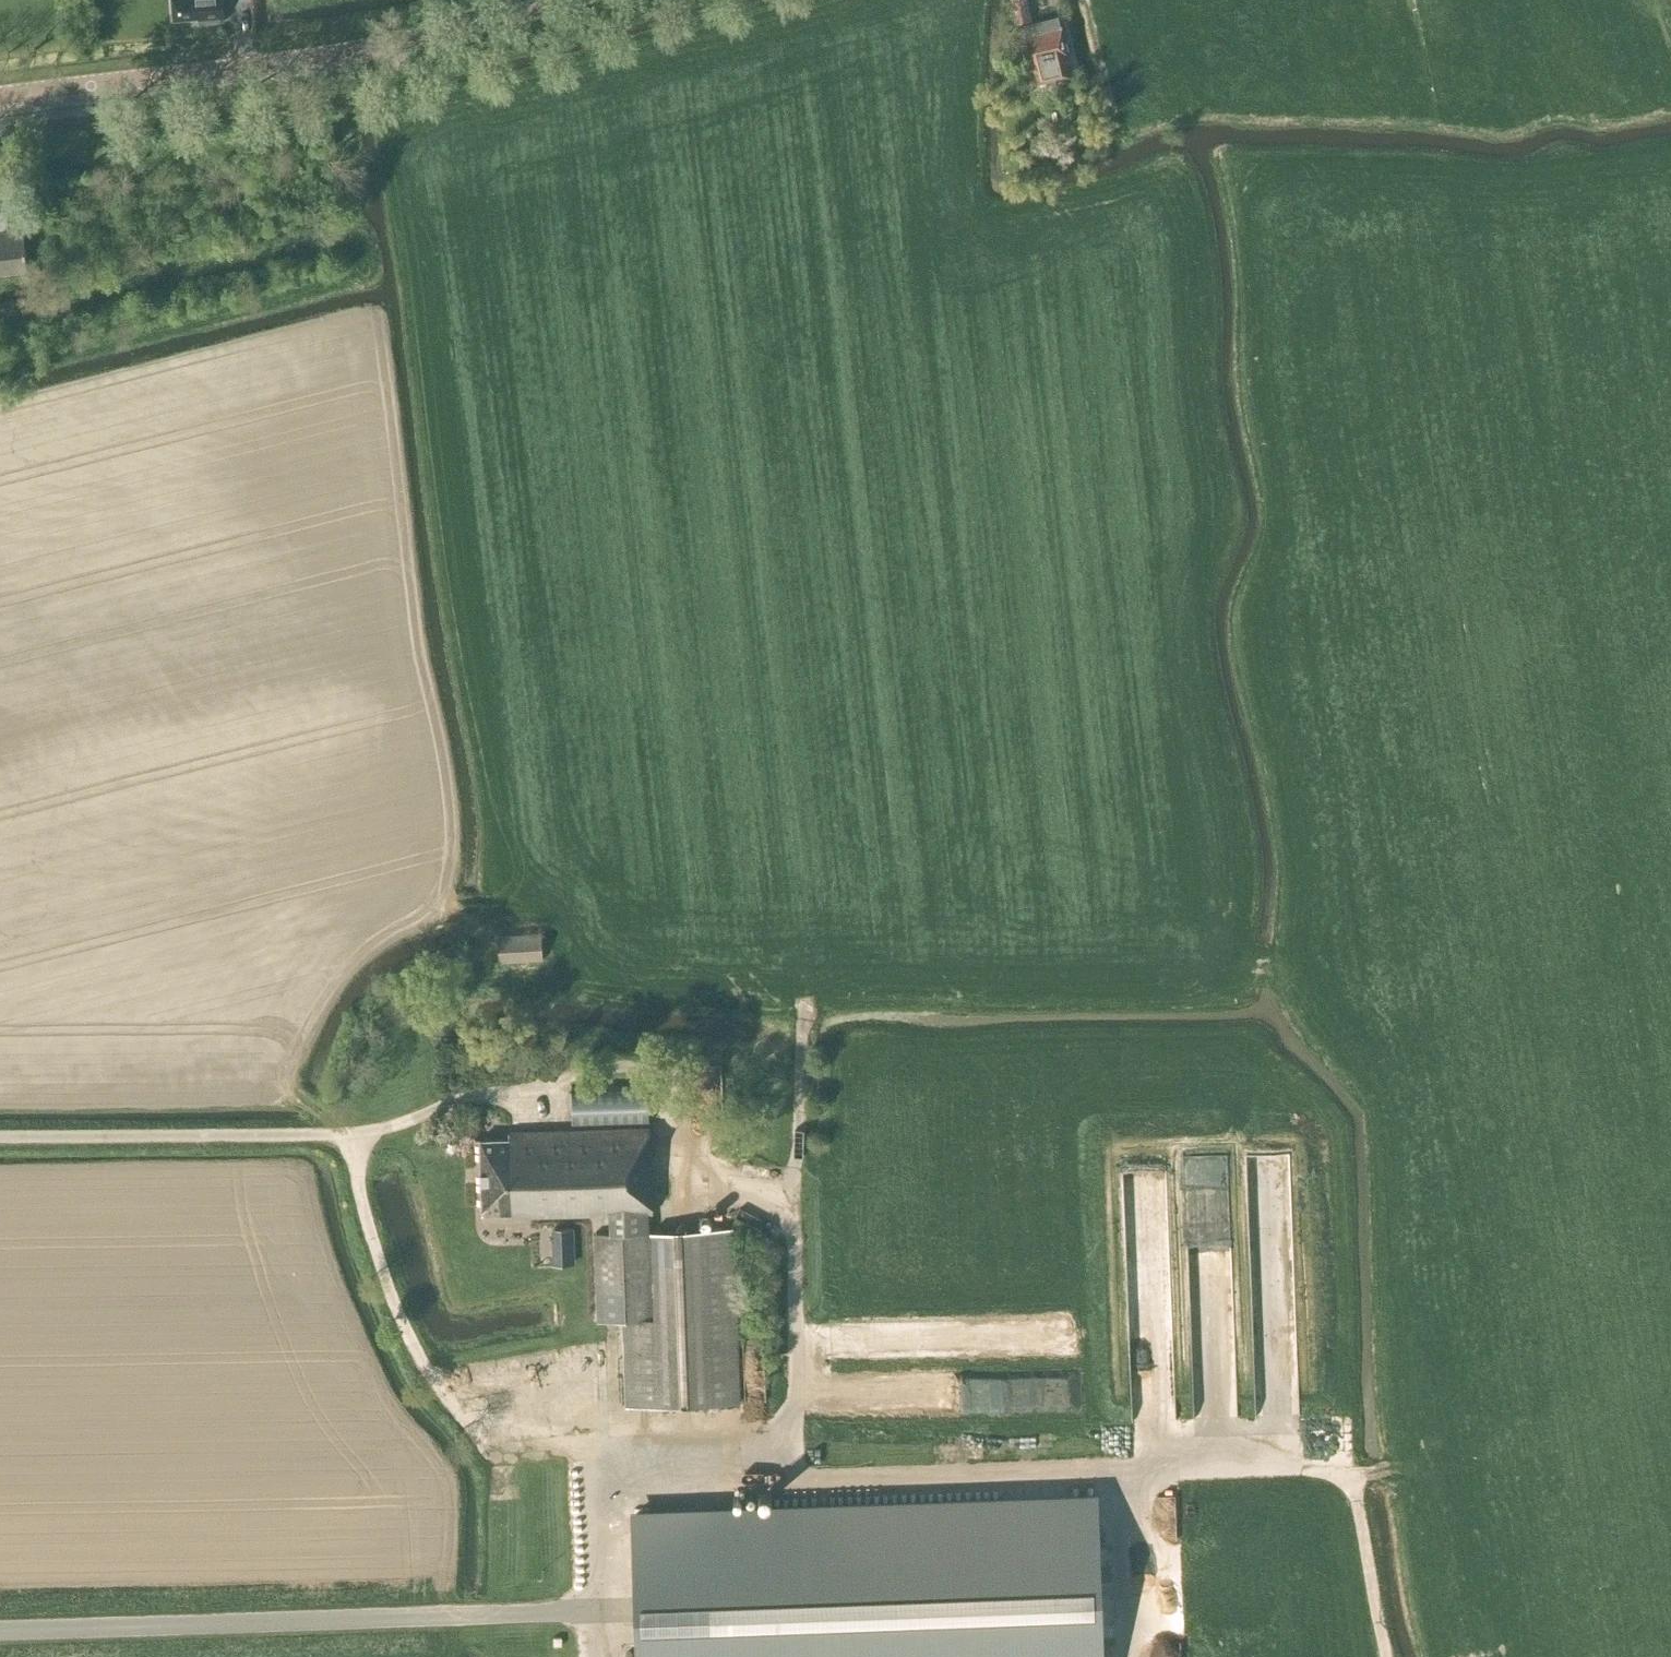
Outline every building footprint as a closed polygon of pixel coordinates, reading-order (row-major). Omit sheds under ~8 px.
[(174,19),(199,17),(200,22),(225,20),(223,0),(172,0),(174,19)] [(1025,0),(1010,0),(1013,21),(1028,19),(1025,0)] [(1029,60),(1032,60),(1037,82),(1072,74),(1057,15),(1020,25),(1029,60)] [(1067,96),(1081,93),(1078,82),(1064,85),(1067,96)] [(28,268),(24,225),(9,227),(7,208),(0,209),(0,271),(28,268)] [(497,935),(499,960),(543,957),(541,932),(497,935)] [(571,1085),(572,1123),(650,1121),(648,1082),(571,1085)] [(512,1212),(512,1215),(609,1212),(609,1233),(594,1233),(597,1319),(625,1318),(629,1403),(739,1399),(732,1227),(647,1231),(646,1211),(652,1211),(648,1126),(510,1131),(510,1137),(479,1138),(482,1213),(512,1212)] [(575,1262),(574,1226),(551,1227),(552,1263),(575,1262)] [(639,1656),(1102,1656),(1096,1497),(633,1514),(639,1656)]
